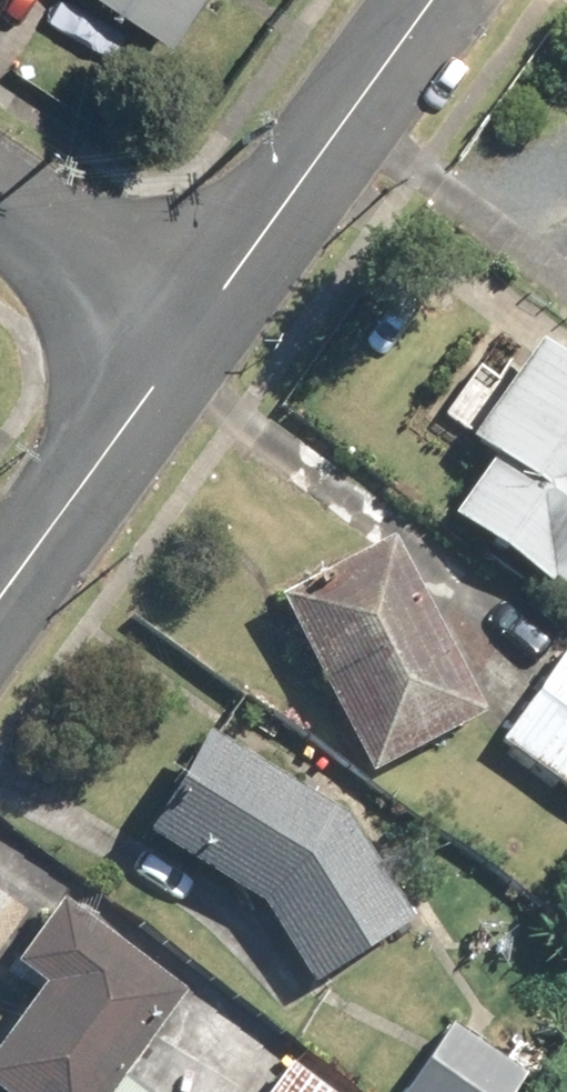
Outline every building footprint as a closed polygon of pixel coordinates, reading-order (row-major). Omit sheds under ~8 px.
[(177,25),(194,0),(141,0),(177,25)] [(433,517),(566,599),(566,358),(541,342),(433,517)] [(382,541),(281,595),(369,762),(470,709),(382,541)] [(502,740),(566,790),(566,655),(502,740)] [(308,986),(414,920),(348,815),(209,736),(151,837),(250,894),(308,986)] [(169,995),(113,962),(116,957),(50,919),(21,969),(56,989),(0,1082),(0,1091),(111,1091),(169,995)] [(410,1091),(508,1091),(525,1066),(458,1021),(410,1091)] [(271,1091),(325,1091),(290,1067),(271,1091)]
